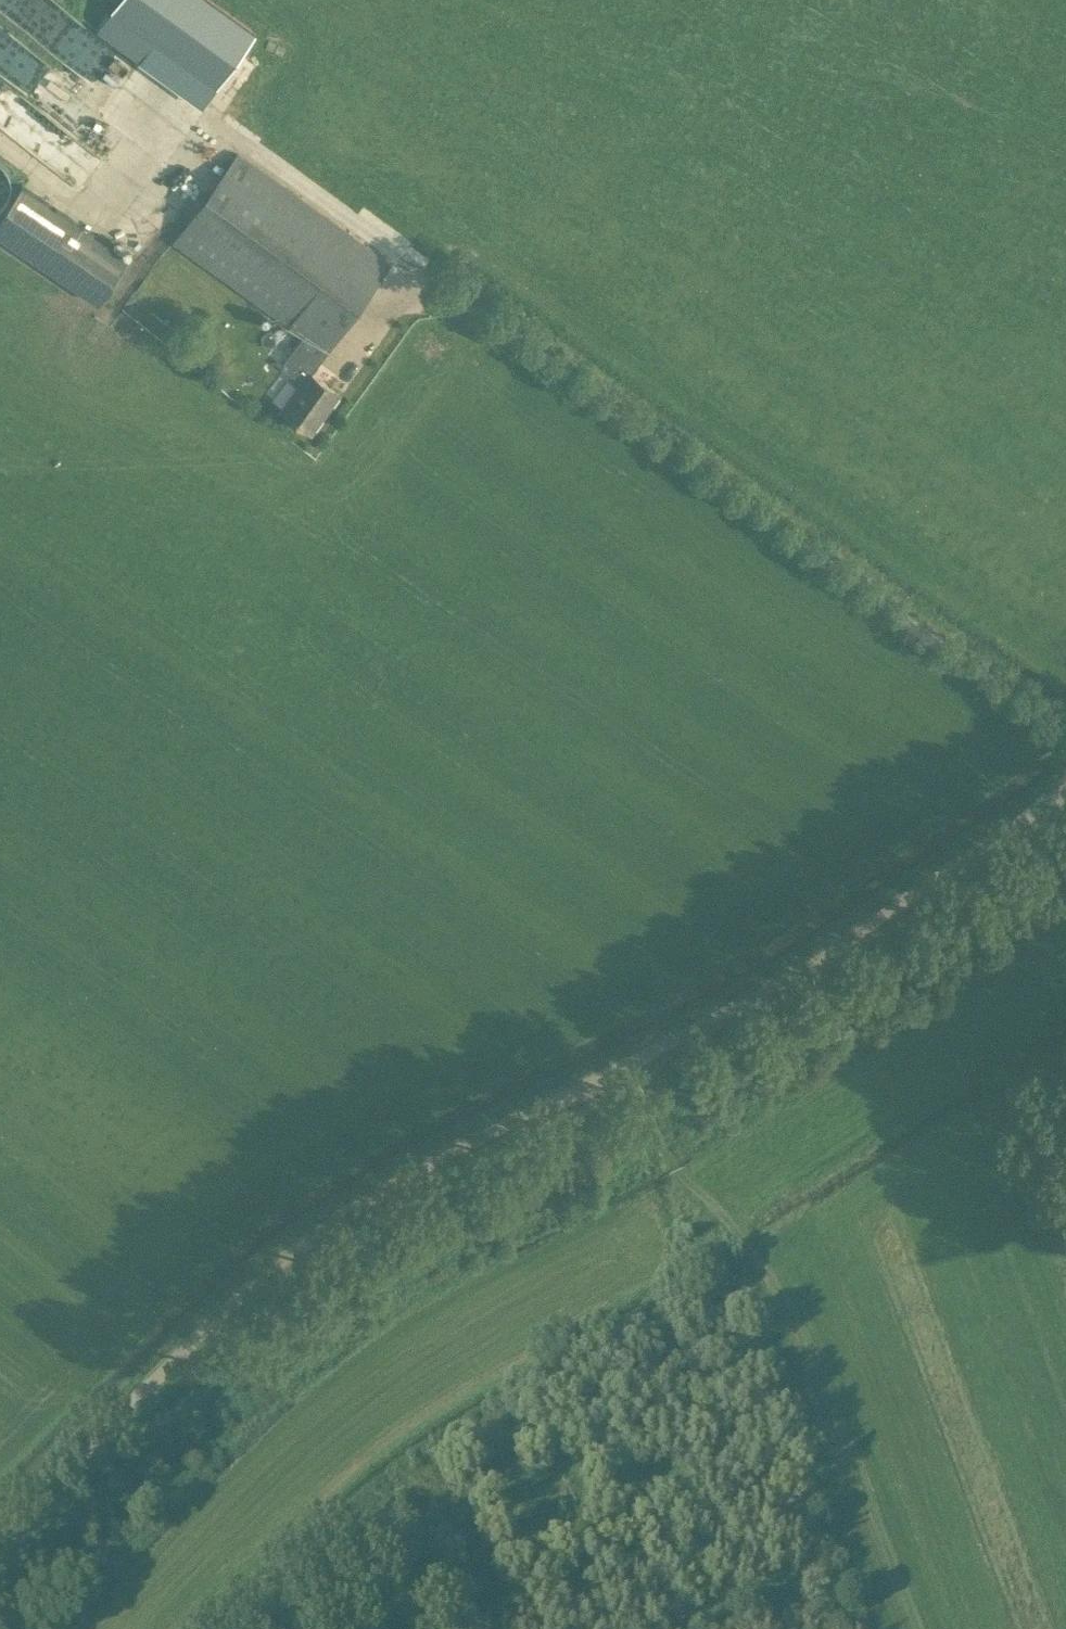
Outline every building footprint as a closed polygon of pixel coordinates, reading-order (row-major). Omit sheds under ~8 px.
[(32,92),(59,56),(96,82),(106,68),(107,69),(120,52),(47,0),(0,0),(0,69),(32,92)] [(228,82),(265,25),(227,0),(125,0),(118,11),(228,82)] [(58,132),(59,120),(35,120),(34,132),(58,132)] [(282,365),(303,379),(282,409),(312,430),(339,391),(311,372),(389,263),(236,155),(175,242),(304,334),(282,365)] [(100,302),(130,259),(23,186),(0,219),(0,234),(100,302)]
